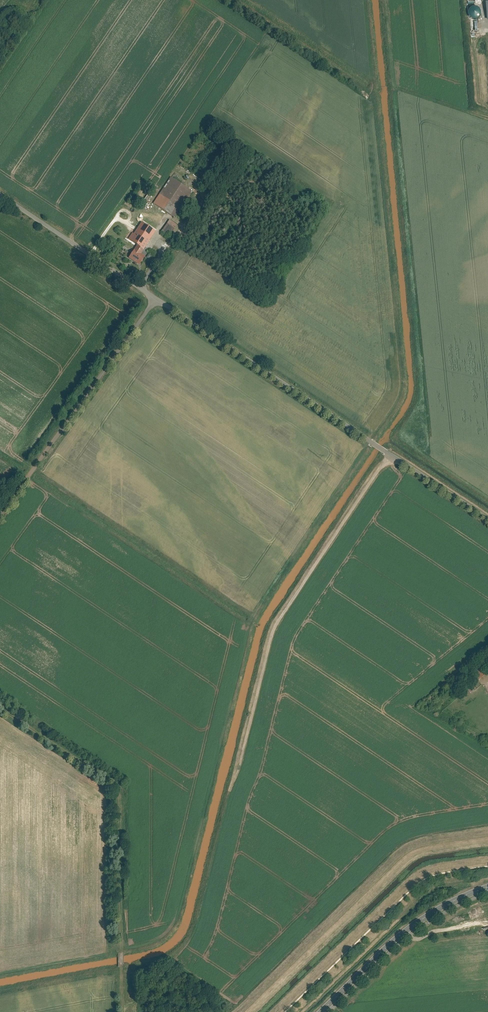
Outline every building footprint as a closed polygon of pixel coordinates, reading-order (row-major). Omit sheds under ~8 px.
[(480,15),(480,13),(479,11),(478,9),(476,8),(474,8),(472,8),(470,9),(469,11),(468,13),(468,15),(469,17),(470,18),(471,19),(473,20),(475,20),(477,19),(478,18),(479,17),(480,15)] [(192,192),(171,177),(153,204),(175,218),(192,192)] [(177,226),(170,221),(161,232),(165,235),(167,233),(170,235),(177,226)] [(156,232),(142,223),(134,234),(133,233),(128,241),(137,246),(144,251),(156,232)] [(144,251),(137,246),(128,259),(140,266),(145,257),(141,254),(144,251)] [(473,673),(479,679),(486,672),(480,666),(473,673)]
